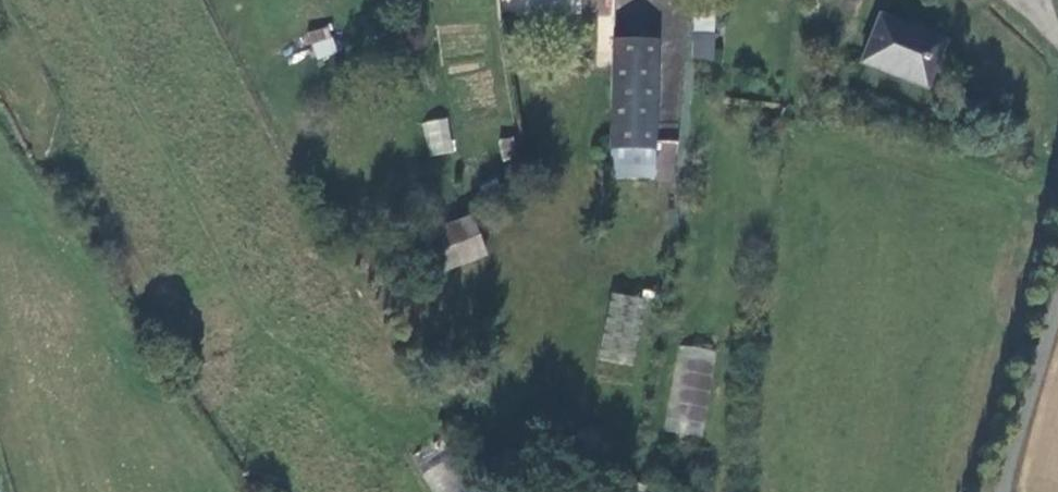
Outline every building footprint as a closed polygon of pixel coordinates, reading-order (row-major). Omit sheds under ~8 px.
[(691,57),(711,58),(713,0),(692,0),(691,57)] [(927,83),(945,40),(879,11),(858,55),(927,83)] [(334,54),(334,33),(311,32),(311,54),(334,54)] [(655,39),(610,38),(608,176),(653,177),(655,39)] [(448,118),(422,121),(428,156),(453,152),(448,118)] [(469,216),(405,241),(421,280),(484,255),(469,216)] [(645,300),(610,293),(597,358),(632,365),(645,300)] [(675,345),(666,433),(706,437),(714,349),(675,345)]
